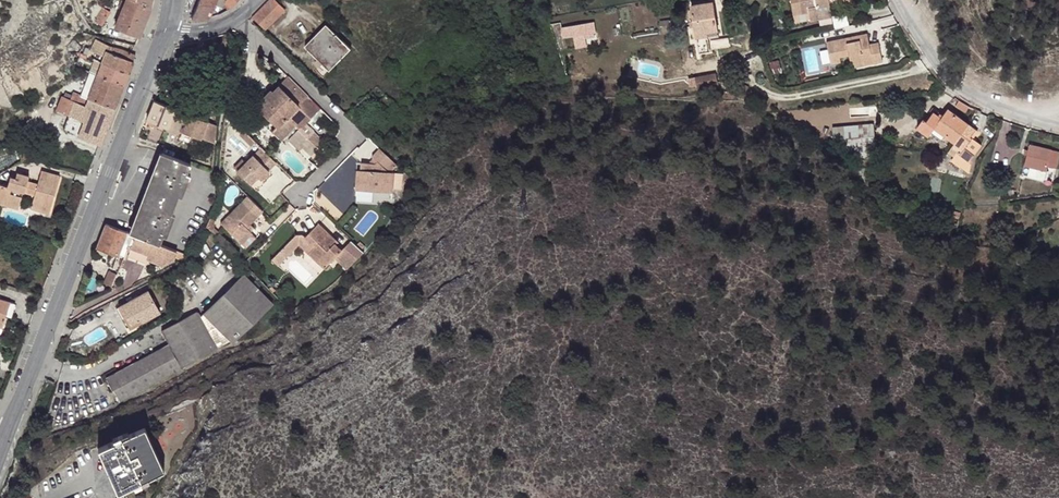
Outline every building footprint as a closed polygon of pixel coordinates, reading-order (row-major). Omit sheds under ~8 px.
[(139,36),(151,7),(133,0),(124,0),(127,1),(116,27),(139,36)] [(192,18),(209,18),(215,5),(223,7),(223,6),(226,0),(199,0),(192,18)] [(226,0),(223,6),(227,10),(237,0),(226,0)] [(252,16),(265,30),(284,9),(275,0),(268,0),(260,8),(252,16)] [(794,15),(803,13),(801,1),(808,0),(791,0),(794,15)] [(803,13),(810,12),(809,8),(816,6),(815,0),(808,0),(801,1),(803,13)] [(816,6),(809,8),(810,12),(811,20),(819,19),(819,16),(832,13),(830,0),(815,0),(816,6)] [(697,38),(708,36),(707,33),(717,31),(713,2),(691,6),(697,38)] [(104,8),(95,21),(102,26),(111,12),(104,8)] [(564,38),(575,36),(584,34),(596,32),(594,21),(562,27),(564,38)] [(305,46),(318,59),(318,60),(331,47),(326,42),(335,33),(326,24),(305,46)] [(318,60),(322,64),(329,71),(351,49),(335,33),(326,42),(331,47),(318,60)] [(831,63),(841,62),(840,58),(850,56),(851,64),(864,62),(864,65),(882,62),(878,43),(869,44),(867,33),(858,35),(859,40),(855,41),(854,36),(827,42),(831,63)] [(584,34),(575,36),(578,47),(586,45),(584,34)] [(80,54),(95,60),(128,72),(135,53),(133,53),(122,49),(109,45),(105,56),(83,47),(80,54)] [(840,58),(841,62),(843,70),(864,65),(864,62),(851,64),(850,56),(840,58)] [(95,60),(90,71),(123,84),(128,72),(95,60)] [(123,84),(90,71),(85,83),(119,96),(123,84)] [(697,83),(698,89),(718,85),(715,73),(695,78),(697,83)] [(289,76),(273,91),(265,98),(257,106),(277,126),(272,131),(286,144),(319,111),(308,100),(310,98),(289,76)] [(119,96),(85,83),(81,95),(78,102),(70,99),(62,96),(57,111),(66,114),(63,120),(73,124),(75,118),(84,121),(79,135),(92,141),(100,144),(119,96)] [(265,98),(273,91),(271,89),(264,97),(265,98)] [(78,102),(81,95),(73,92),(70,99),(78,102)] [(368,93),(359,103),(361,105),(370,95),(368,93)] [(960,99),(955,95),(953,102),(966,112),(971,105),(964,101),(960,99)] [(176,108),(154,100),(152,105),(147,119),(147,120),(168,127),(176,108)] [(359,103),(347,115),(353,120),(364,109),(361,105),(359,103)] [(942,117),(943,115),(932,107),(924,118),(928,121),(934,112),(942,117)] [(187,113),(176,108),(168,127),(172,130),(172,132),(175,133),(177,128),(180,129),(187,113)] [(969,124),(948,109),(943,115),(942,117),(934,112),(928,121),(924,118),(917,128),(928,136),(934,128),(936,127),(947,135),(946,137),(955,143),(969,124)] [(193,115),(187,113),(180,129),(207,140),(216,142),(218,125),(193,115)] [(834,118),(835,127),(874,124),(873,114),(858,115),(858,116),(834,118)] [(70,132),(79,135),(84,121),(75,118),(73,124),(70,132)] [(833,127),(834,137),(876,144),(875,136),(874,124),(835,127),(833,127)] [(952,159),(970,172),(972,158),(982,145),(973,138),(978,131),(969,124),(955,143),(952,146),(959,150),(955,156),(952,159)] [(934,128),(946,137),(947,135),(936,127),(934,128)] [(323,142),(309,128),(303,134),(296,141),(310,155),(317,148),(323,142)] [(254,141),(242,129),(238,133),(250,145),(254,141)] [(876,144),(834,137),(835,148),(846,147),(848,158),(859,157),(877,156),(876,144)] [(1029,150),(1027,155),(1025,165),(1047,170),(1049,163),(1057,165),(1058,157),(1058,151),(1030,144),(1029,150)] [(949,151),(955,156),(959,150),(952,146),(949,151)] [(32,148),(20,152),(23,160),(28,158),(36,160),(32,148)] [(392,170),(396,164),(381,149),(373,156),(375,158),(379,162),(377,164),(371,163),(363,162),(362,169),(359,169),(357,185),(357,189),(392,193),(394,172),(392,170)] [(147,193),(163,153),(159,151),(144,192),(147,193)] [(246,162),(254,155),(250,151),(243,159),(246,162)] [(269,169),(276,162),(266,152),(258,159),(254,155),(246,162),(238,170),(248,180),(255,173),(256,174),(258,176),(262,179),(270,170),(269,169)] [(187,173),(190,163),(175,157),(163,153),(147,193),(146,196),(132,233),(133,234),(146,239),(159,244),(163,235),(171,213),(174,206),(178,195),(187,173)] [(877,156),(859,157),(860,168),(877,166),(877,156)] [(7,206),(9,200),(20,203),(23,192),(35,195),(31,208),(50,213),(60,176),(42,171),(37,188),(27,185),(29,176),(18,173),(16,179),(11,177),(8,186),(0,184),(0,204),(7,206)] [(190,174),(187,173),(178,195),(182,196),(190,174)] [(251,183),(258,176),(256,174),(255,173),(248,180),(251,183)] [(391,198),(392,193),(357,189),(356,194),(391,198)] [(141,199),(128,232),(132,233),(146,196),(147,193),(144,192),(141,199)] [(339,218),(344,211),(324,194),(319,200),(339,218)] [(265,212),(250,197),(237,210),(223,224),(244,244),(254,235),(248,228),(251,224),(253,225),(265,212)] [(9,200),(7,206),(19,209),(20,203),(9,200)] [(171,213),(163,235),(167,236),(175,214),(171,213)] [(960,216),(950,213),(948,221),(958,223),(960,216)] [(118,251),(125,254),(128,246),(130,241),(133,234),(132,233),(128,232),(107,224),(97,247),(106,250),(117,254),(118,251)] [(318,226),(304,240),(313,249),(308,255),(323,270),(334,259),(346,270),(361,254),(360,253),(355,248),(350,243),(340,253),(335,247),(337,245),(318,226)] [(183,259),(185,254),(159,244),(146,239),(133,234),(130,241),(141,245),(138,255),(148,259),(162,264),(175,256),(183,259)] [(313,249),(304,240),(302,237),(295,237),(278,254),(283,258),(276,265),(277,267),(298,246),(308,255),(313,249)] [(147,262),(148,259),(138,255),(141,245),(130,241),(128,246),(131,247),(128,255),(147,262)] [(271,261),(276,265),(283,258),(278,254),(271,261)] [(222,295),(204,313),(233,343),(273,304),(244,274),(222,295)] [(147,291),(119,306),(125,316),(126,315),(131,324),(141,319),(142,321),(158,311),(147,291)] [(10,302),(0,299),(0,323),(4,325),(6,316),(10,302)] [(16,304),(10,302),(6,316),(12,318),(16,304)] [(125,316),(119,306),(116,308),(126,327),(131,324),(126,315),(125,316)] [(217,349),(197,312),(162,331),(169,344),(146,357),(106,378),(119,401),(140,390),(165,376),(217,349)] [(148,434),(145,427),(128,434),(121,437),(113,441),(98,447),(106,468),(118,462),(121,468),(109,473),(118,493),(133,486),(141,483),(149,479),(165,472),(148,434)] [(118,462),(106,468),(109,473),(121,468),(118,462)]
